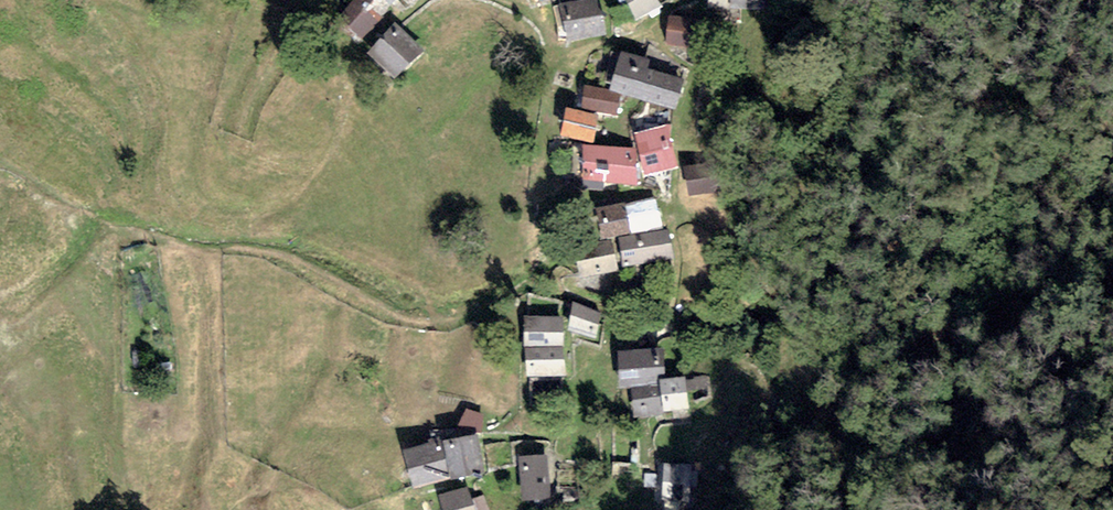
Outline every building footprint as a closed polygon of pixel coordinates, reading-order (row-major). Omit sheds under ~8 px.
[(339,21),(360,44),(400,0),(357,0),(339,21)] [(571,28),(562,30),(566,48),(608,38),(598,0),(566,8),(571,28)] [(635,23),(662,8),(655,0),(624,0),(635,23)] [(708,13),(768,12),(768,0),(708,0),(708,13)] [(700,23),(669,20),(665,51),(696,54),(700,23)] [(423,56),(394,29),(368,57),(396,84),(423,56)] [(649,64),(621,59),(611,92),(584,90),(582,113),(618,117),(619,101),(675,114),(683,83),(648,73),(649,64)] [(599,121),(566,114),(561,142),(594,149),(599,121)] [(667,131),(634,139),(645,181),(678,173),(667,131)] [(636,152),(582,152),(582,187),(637,187),(636,152)] [(716,165),(684,172),(690,201),(722,194),(716,165)] [(655,201),(596,216),(600,243),(574,250),(580,282),(619,272),(612,246),(618,244),(623,270),(673,260),(667,231),(662,232),(655,201)] [(602,319),(574,310),(569,330),(596,338),(602,319)] [(562,322),(525,323),(524,351),(527,383),(565,379),(562,348),(562,322)] [(663,354),(620,359),(622,393),(632,394),(637,425),(690,412),(683,380),(664,383),(663,354)] [(441,444),(404,458),(415,495),(451,484),(451,489),(484,483),(478,441),(441,448),(441,444)] [(546,460),(519,463),(523,508),(551,505),(546,460)] [(694,469),(664,468),(663,507),(692,508),(694,469)] [(437,502),(439,509),(475,509),(469,492),(437,502)]
